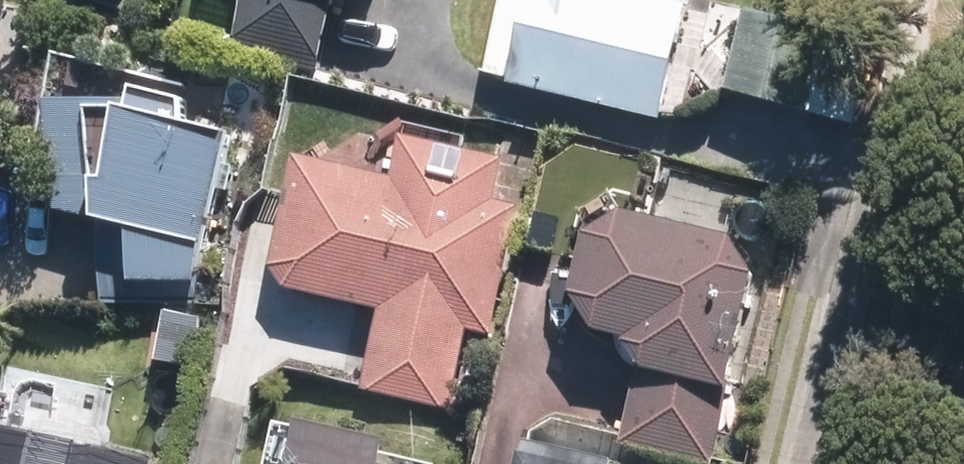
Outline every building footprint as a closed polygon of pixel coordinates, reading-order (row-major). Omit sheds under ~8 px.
[(254,44),(326,60),(339,0),(264,0),(254,44)] [(701,0),(553,0),(532,86),(671,121),(701,0)] [(838,36),(763,16),(742,93),(817,113),(838,36)] [(212,302),(245,143),(196,127),(193,106),(158,96),(147,112),(74,112),(72,208),(125,221),(120,298),(212,302)] [(526,213),(505,208),(515,167),(422,145),(412,187),(317,164),(291,270),(301,288),(397,311),(378,388),(457,407),(476,327),(497,332),(526,213)] [(654,378),(639,443),(729,463),(775,284),(757,252),(641,225),(607,245),(594,301),(599,298),(620,339),(640,343),(654,378)] [(0,450),(0,463),(134,463),(20,437),(16,453),(0,450)] [(402,455),(324,437),(318,463),(400,463),(402,455)] [(543,463),(595,463),(546,453),(543,463)]
